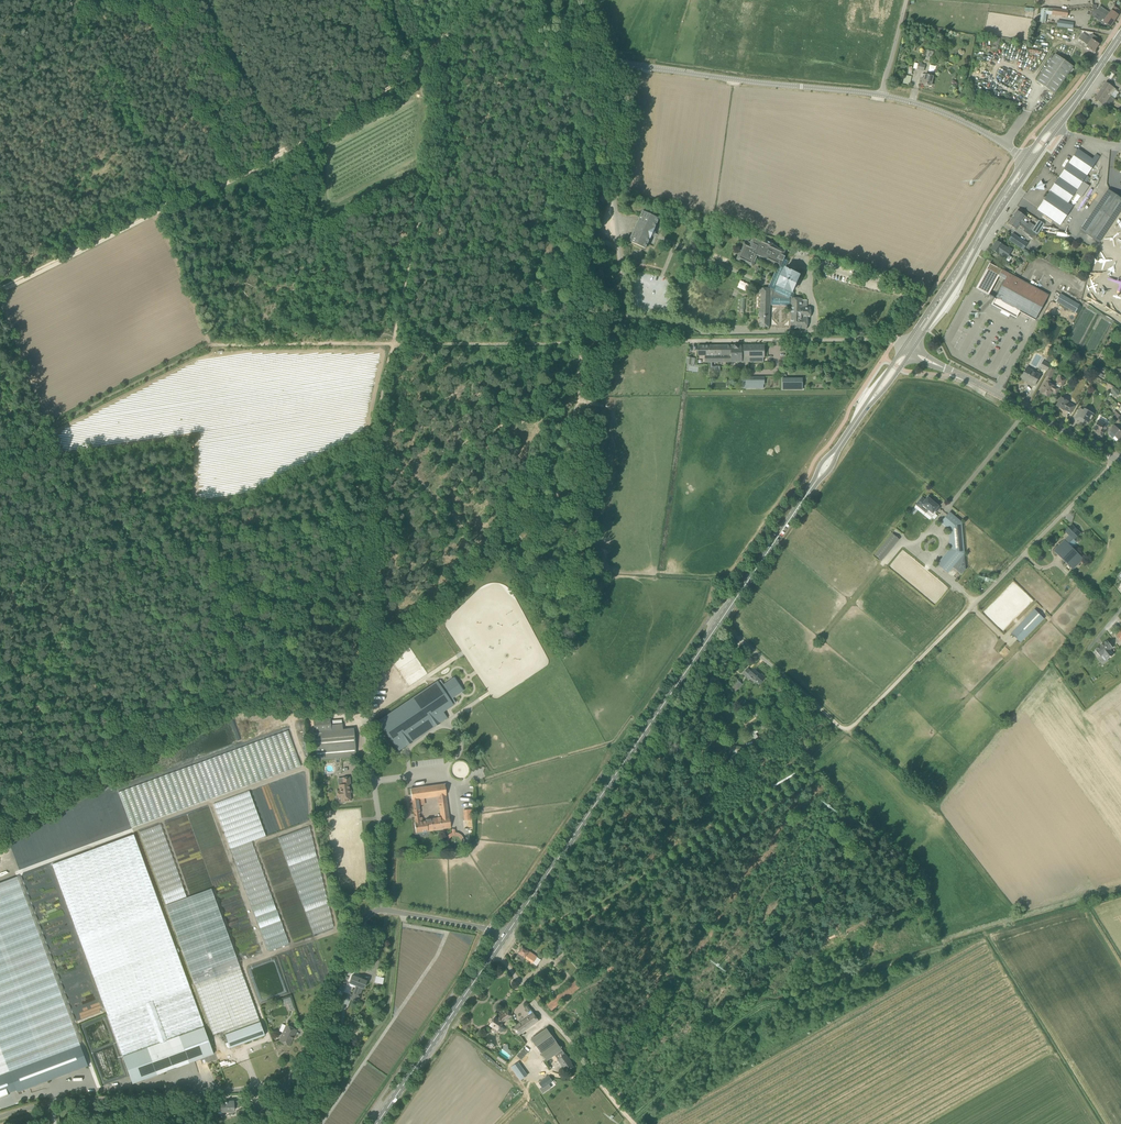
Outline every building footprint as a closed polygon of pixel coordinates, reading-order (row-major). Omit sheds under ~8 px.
[(1100,6),(1097,9),(1114,21),(1118,15),(1116,14),(1119,10),(1114,6),(1111,10),(1109,13),(1100,6)] [(1047,15),(1052,15),(1068,17),(1068,10),(1053,8),(1042,8),(1040,19),(1046,20),(1047,15)] [(1103,22),(1110,27),(1114,21),(1097,9),(1095,13),(1105,20),(1103,22)] [(1090,36),(1089,38),(1083,33),(1079,39),(1088,45),(1086,47),(1093,52),(1099,44),(1095,42),(1097,38),(1092,34),(1091,36),(1090,36)] [(1055,54),(1036,81),(1055,94),(1074,66),(1055,54)] [(910,84),(911,76),(904,75),(903,83),(910,84)] [(925,75),(924,79),(921,78),(920,83),(931,86),(933,77),(925,75)] [(1106,82),(1101,90),(1107,95),(1110,97),(1115,90),(1116,91),(1117,90),(1106,82)] [(1106,103),(1110,97),(1107,95),(1101,90),(1095,99),(1105,106),(1106,103)] [(1083,181),(1100,157),(1096,154),(1092,159),(1078,150),(1059,177),(1050,191),(1038,210),(1060,225),(1073,206),(1068,203),(1075,193),(1082,197),(1090,186),(1083,181)] [(1120,211),(1120,198),(1108,189),(1080,230),(1099,243),(1120,211)] [(651,235),(653,236),(654,234),(656,231),(654,230),(660,217),(654,215),(643,210),(629,240),(646,248),(651,235)] [(1012,218),(1030,229),(1033,225),(1029,222),(1028,224),(1022,220),(1025,216),(1017,210),(1012,218)] [(1019,225),(1024,229),(1023,231),(1030,236),(1033,231),(1030,229),(1012,218),(1008,224),(1016,229),(1019,225)] [(1036,227),(1033,231),(1038,235),(1040,230),(1045,224),(1040,221),(1036,227)] [(1009,241),(1023,250),(1028,243),(1013,234),(1009,241)] [(811,318),(811,317),(811,308),(808,308),(802,307),(802,299),(794,298),(794,293),(792,292),(799,275),(790,271),(789,270),(788,270),(786,269),(785,268),(787,263),(788,261),(784,259),(785,256),(784,256),(786,251),(773,245),(773,244),(766,241),(766,242),(761,240),(761,239),(753,235),(750,242),(748,242),(748,244),(744,242),(736,259),(753,267),(758,256),(766,259),(765,260),(778,266),(776,271),(769,286),(768,288),(760,288),(760,294),(761,294),(760,309),(759,309),(759,316),(760,316),(760,327),(770,328),(770,304),(792,305),(791,328),(807,329),(807,318),(811,318)] [(1006,260),(1012,250),(1009,247),(1008,248),(1004,246),(997,241),(991,249),(999,254),(1003,256),(1002,257),(1006,260)] [(634,253),(632,262),(646,266),(646,264),(648,257),(634,253)] [(1035,321),(1049,295),(990,263),(976,288),(989,295),(1000,275),(1006,278),(995,299),(1000,301),(997,308),(1016,318),(1019,312),(1035,321)] [(740,280),(737,287),(747,292),(750,285),(740,280)] [(1059,294),(1073,299),(1075,295),(1061,290),(1059,294)] [(1079,306),(1060,295),(1056,302),(1075,314),(1079,306)] [(710,346),(710,362),(742,362),(743,362),(743,358),(743,357),(742,357),(742,345),(710,346)] [(743,357),(743,358),(747,357),(747,362),(764,362),(764,357),(765,357),(765,345),(742,345),(742,357),(743,357)] [(710,362),(710,346),(698,346),(698,350),(697,350),(697,351),(698,351),(698,356),(705,356),(705,362),(710,362)] [(1051,365),(1043,361),(1040,368),(1047,372),(1051,365)] [(1054,370),(1049,367),(1045,376),(1050,378),(1054,370)] [(1031,383),(1035,385),(1040,375),(1036,373),(1036,374),(1026,369),(1021,378),(1029,382),(1029,381),(1031,382),(1031,383)] [(765,377),(742,377),(742,389),(765,389),(765,377)] [(1056,395),(1060,388),(1061,386),(1062,386),(1066,380),(1061,377),(1060,377),(1057,383),(1057,384),(1056,386),(1054,386),(1049,383),(1050,381),(1048,379),(1046,382),(1040,393),(1049,397),(1052,392),(1056,395)] [(803,390),(803,378),(783,378),(783,390),(803,390)] [(1110,391),(1116,397),(1120,393),(1114,387),(1110,391)] [(1061,397),(1056,406),(1064,410),(1064,409),(1071,413),(1075,406),(1068,402),(1069,402),(1061,397)] [(1085,420),(1089,422),(1094,414),(1084,409),(1083,410),(1080,408),(1074,419),(1080,422),(1082,421),(1084,422),(1085,420)] [(1112,413),(1120,420),(1120,419),(1120,417),(1115,410),(1112,413)] [(1102,436),(1105,430),(1109,425),(1105,422),(1104,424),(1098,421),(1093,430),(1097,432),(1096,433),(1102,436)] [(1112,427),(1110,430),(1109,431),(1110,433),(1109,434),(1113,438),(1116,441),(1119,439),(1120,437),(1120,429),(1119,430),(1114,425),(1112,427)] [(922,498),(916,504),(921,508),(923,505),(933,513),(939,506),(928,497),(925,500),(922,498)] [(950,512),(946,517),(953,523),(949,528),(950,528),(952,549),(938,565),(948,573),(964,553),(962,522),(950,512)] [(1072,525),(1065,531),(1069,535),(1065,540),(1054,551),(1073,569),(1083,559),(1068,544),(1073,539),(1074,540),(1079,534),(1074,530),(1075,529),(1072,525)] [(892,533),(874,555),(882,561),(899,539),(892,533)] [(1043,618),(1035,610),(1012,634),(1020,642),(1043,618)] [(1113,648),(1107,640),(1103,644),(1095,650),(1100,656),(1103,654),(1107,659),(1113,654),(1110,650),(1113,648)] [(756,682),(759,685),(766,677),(762,674),(761,675),(753,669),(751,671),(748,668),(743,673),(755,684),(756,682)] [(738,680),(733,686),(738,690),(743,684),(738,680)] [(428,687),(378,721),(399,751),(447,718),(443,712),(444,711),(428,687)] [(331,730),(315,732),(317,760),(356,757),(354,728),(343,729),(342,724),(331,725),(331,730)] [(118,792),(131,827),(301,766),(288,730),(118,792)] [(337,791),(338,797),(336,797),(337,804),(345,803),(345,801),(351,801),(349,784),(350,784),(349,777),(342,778),(343,784),(339,785),(340,791),(337,791)] [(412,800),(414,816),(415,823),(416,833),(451,828),(445,784),(410,789),(412,800)] [(251,790),(215,801),(236,870),(241,870),(244,869),(244,879),(266,951),(287,945),(254,840),(265,836),(251,790)] [(459,800),(472,800),(472,792),(460,792),(459,800)] [(471,809),(463,810),(464,820),(472,820),(471,809)] [(164,904),(185,897),(162,824),(140,831),(164,904)] [(334,928),(310,828),(284,834),(308,934),(334,928)] [(204,1027),(161,907),(134,834),(52,865),(79,937),(108,1016),(123,1057),(204,1027)] [(80,1045),(17,877),(0,883),(0,1047),(9,1072),(80,1045)] [(166,905),(195,984),(198,994),(213,1035),(224,1031),(225,1034),(234,1031),(260,1022),(211,889),(166,905)] [(551,950),(554,953),(556,955),(558,954),(565,948),(560,942),(551,950)] [(525,958),(533,963),(537,966),(541,959),(530,951),(523,946),(518,953),(519,953),(516,957),(518,958),(519,959),(523,962),(525,958)] [(364,988),(366,981),(366,982),(356,978),(357,977),(352,975),(348,986),(355,989),(351,998),(357,1000),(359,996),(362,988),(364,988)] [(582,987),(577,980),(547,1004),(552,1011),(582,987)] [(294,1009),(290,997),(283,1000),(285,1004),(289,1003),(292,1009),(294,1009)] [(509,1011),(504,1015),(498,1019),(495,1017),(490,1025),(494,1027),(493,1029),(492,1030),(493,1031),(493,1032),(494,1033),(495,1033),(495,1032),(496,1032),(497,1032),(498,1030),(503,1022),(504,1021),(512,1016),(509,1011)] [(519,1034),(539,1020),(534,1013),(514,1027),(519,1034)] [(265,1035),(260,1022),(234,1031),(239,1045),(265,1035)] [(293,1033),(295,1029),(286,1025),(284,1030),(286,1030),(280,1041),(289,1045),(295,1034),(293,1033)] [(158,1074),(189,1063),(214,1054),(204,1027),(123,1057),(133,1083),(146,1079),(158,1075),(158,1074)] [(552,1035),(547,1028),(532,1039),(547,1061),(555,1055),(562,1050),(557,1042),(552,1036),(552,1035)] [(511,1055),(514,1051),(505,1044),(502,1048),(511,1055)] [(80,1045),(9,1072),(17,1092),(88,1066),(80,1045)] [(570,1060),(562,1050),(555,1055),(567,1072),(574,1067),(569,1061),(570,1060)] [(511,1067),(521,1080),(528,1075),(518,1061),(511,1067)] [(553,1081),(549,1076),(540,1083),(544,1088),(553,1081)] [(221,1108),(218,1108),(218,1114),(222,1113),(222,1112),(227,1112),(227,1109),(235,1109),(235,1107),(239,1107),(239,1101),(225,1102),(225,1103),(221,1103),(221,1108)]
